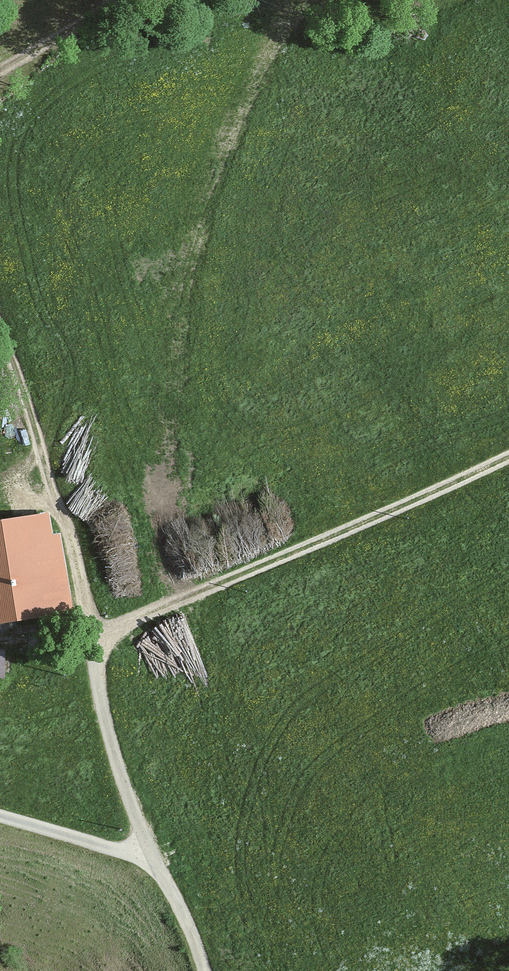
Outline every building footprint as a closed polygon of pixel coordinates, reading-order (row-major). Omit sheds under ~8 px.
[(0,524),(0,624),(59,614),(43,517),(0,524)] [(8,674),(9,646),(0,646),(0,673),(8,674)]
